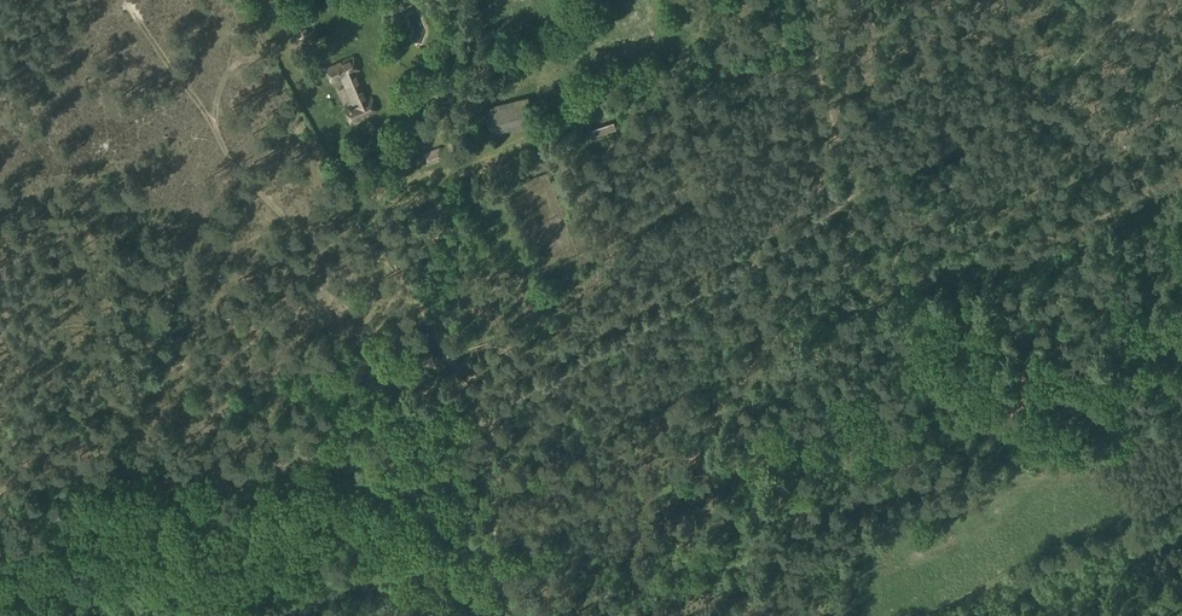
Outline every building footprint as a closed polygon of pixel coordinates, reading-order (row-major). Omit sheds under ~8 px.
[(352,56),(325,69),(331,83),(340,78),(353,107),(344,111),(349,122),(377,109),(371,96),(366,99),(354,73),(358,70),(352,56)] [(528,97),(485,107),(493,137),(535,126),(528,97)] [(440,147),(422,153),(427,166),(444,160),(440,147)]
